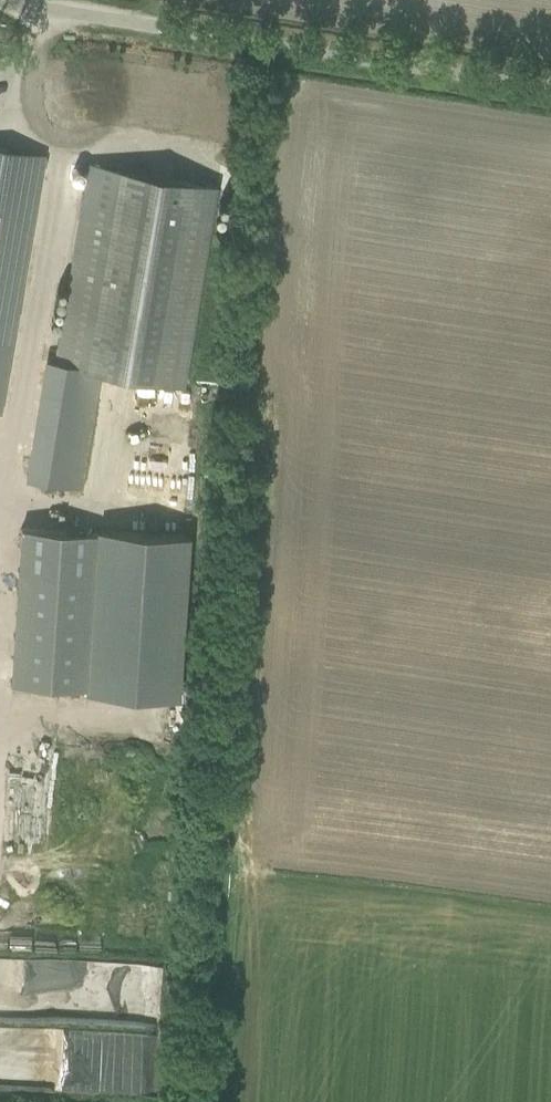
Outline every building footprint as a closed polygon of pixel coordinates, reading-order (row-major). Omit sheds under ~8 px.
[(10,348),(40,177),(44,155),(0,147),(0,409),(10,348)] [(26,479),(80,488),(99,371),(182,385),(217,185),(89,163),(54,360),(45,358),(26,479)] [(96,571),(99,527),(93,527),(21,522),(18,566),(96,571)] [(179,692),(189,533),(190,528),(100,522),(100,527),(99,527),(96,571),(89,687),(179,692)] [(12,737),(12,765),(46,765),(47,738),(12,737)]
